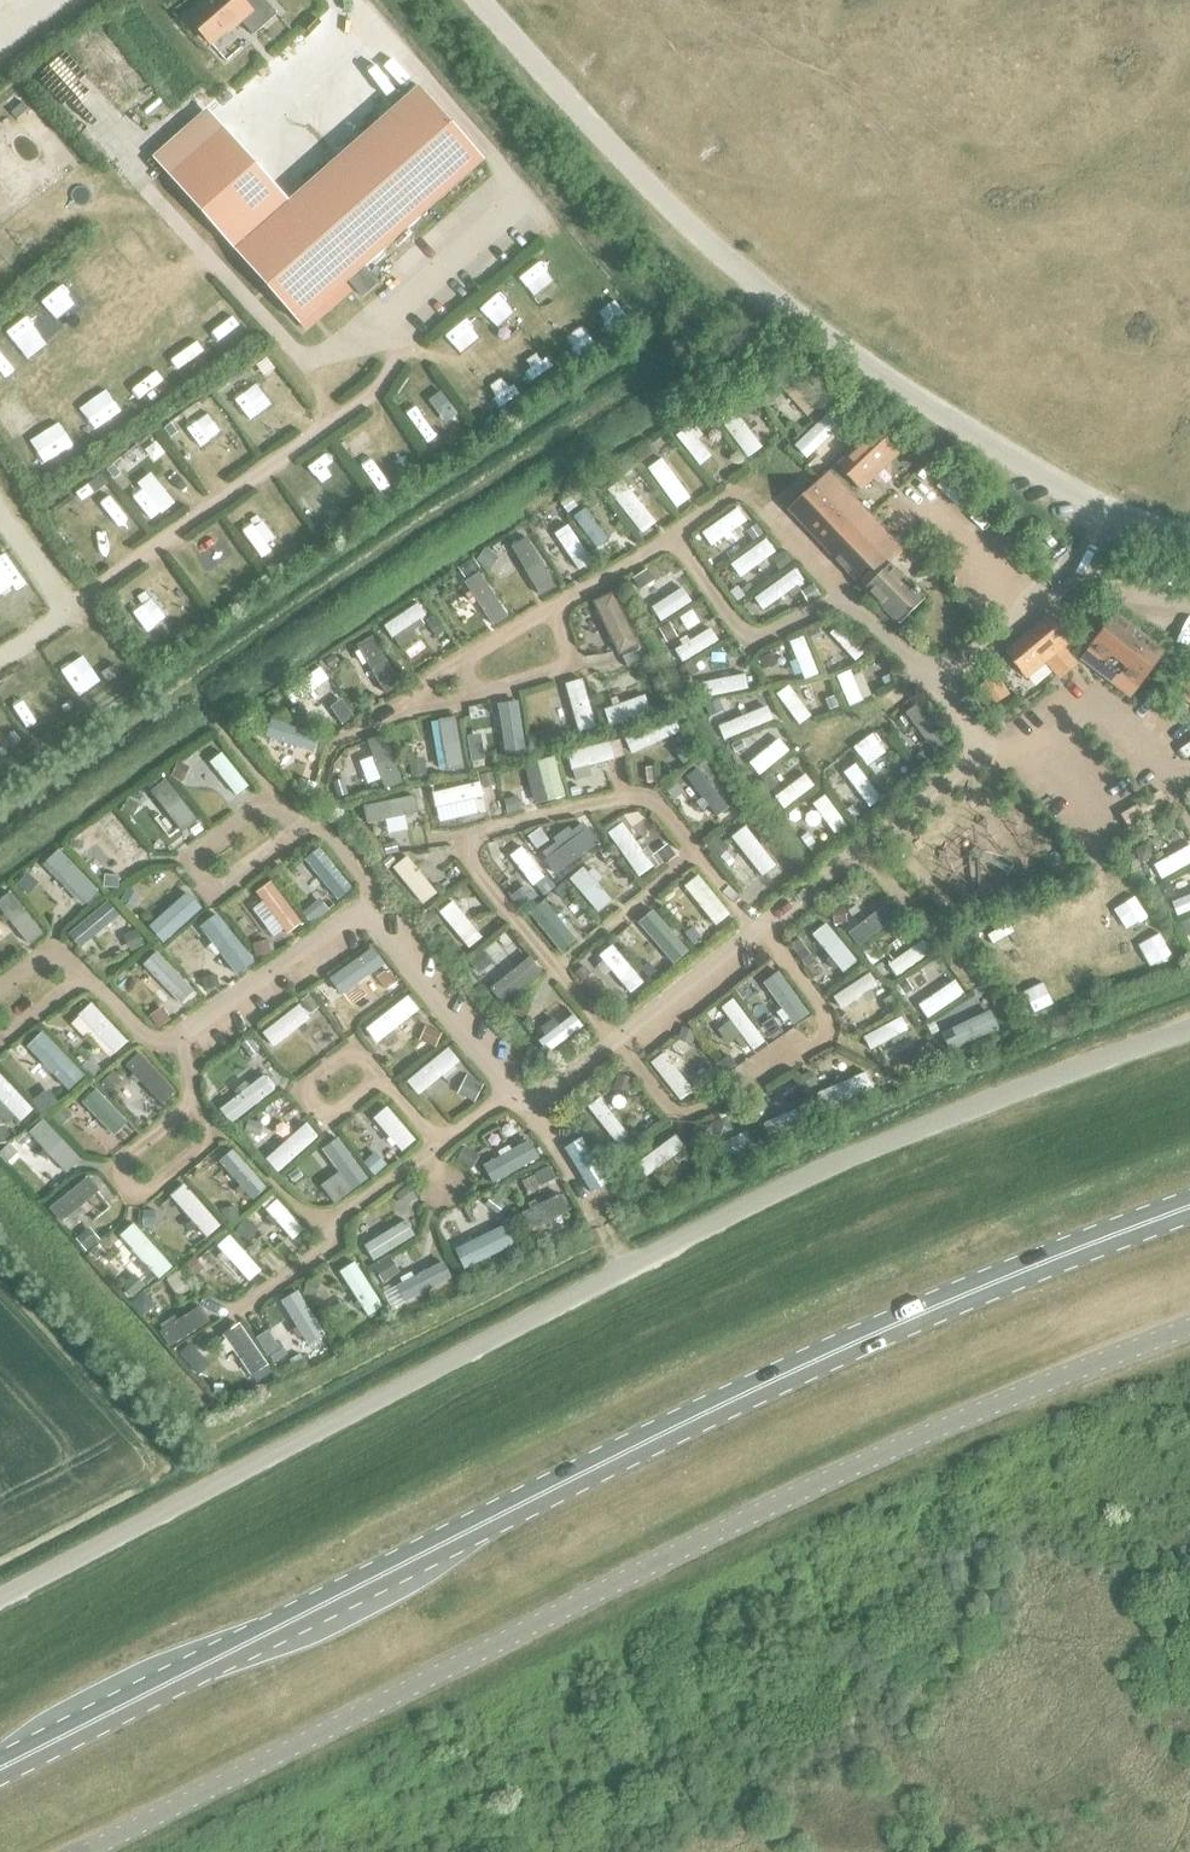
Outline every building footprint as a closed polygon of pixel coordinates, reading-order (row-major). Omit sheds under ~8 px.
[(277,15),(264,0),(246,0),(244,2),(242,0),(205,0),(186,17),(210,44),(226,30),(228,32),(240,21),(253,35),(277,15)] [(208,110),(154,160),(168,176),(306,333),(350,294),(342,285),(480,164),(416,90),(290,201),(223,126),(208,110)] [(364,269),(348,283),(360,297),(376,283),(364,269)] [(820,407),(793,378),(781,389),(808,418),(820,407)] [(770,390),(761,397),(766,404),(775,397),(770,390)] [(754,397),(722,422),(731,435),(764,410),(754,397)] [(707,410),(694,418),(701,429),(714,420),(707,410)] [(829,416),(798,445),(809,456),(840,426),(829,416)] [(169,423),(162,428),(169,437),(176,432),(169,423)] [(689,428),(677,437),(701,468),(713,458),(699,440),(704,437),(696,427),(692,431),(689,428)] [(877,427),(836,465),(858,490),(900,452),(877,427)] [(647,445),(634,454),(640,462),(652,453),(647,445)] [(628,455),(615,464),(622,475),(636,466),(628,455)] [(114,464),(106,470),(113,479),(121,473),(114,464)] [(687,497),(664,466),(652,475),(674,506),(687,497)] [(827,472),(787,512),(898,624),(924,599),(889,565),(903,552),(827,472)] [(100,474),(91,481),(98,491),(108,483),(100,474)] [(654,524),(629,492),(616,501),(641,533),(654,524)] [(570,496),(560,503),(567,514),(578,507),(570,496)] [(738,509),(707,531),(716,543),(747,522),(738,509)] [(609,541),(586,510),(574,519),(597,549),(609,541)] [(756,524),(744,533),(751,543),(763,533),(756,524)] [(578,570),(556,535),(543,543),(564,578),(578,570)] [(557,589),(528,541),(512,550),(541,598),(557,589)] [(768,541),(737,563),(746,575),(777,553),(768,541)] [(483,547),(475,559),(489,568),(497,556),(483,547)] [(783,551),(771,559),(779,571),(791,563),(783,551)] [(473,557),(457,567),(464,578),(480,568),(473,557)] [(646,570),(632,579),(639,590),(653,581),(646,570)] [(796,571),(755,601),(764,613),(805,583),(796,571)] [(509,618),(480,575),(465,585),(494,628),(509,618)] [(812,583),(800,591),(806,602),(819,594),(812,583)] [(683,589),(653,609),(663,624),(693,604),(683,589)] [(636,645),(614,597),(598,604),(613,637),(607,640),(611,650),(618,647),(620,652),(636,645)] [(1049,610),(1006,645),(1030,675),(1045,663),(1055,675),(1074,660),(1064,647),(1074,640),(1065,629),(1049,610)] [(421,612),(387,636),(395,648),(428,625),(430,624),(421,612)] [(1094,612),(1085,624),(1094,631),(1103,619),(1094,612)] [(1088,649),(1138,688),(1165,653),(1115,614),(1088,649)] [(430,624),(428,625),(435,637),(445,631),(438,619),(430,624)] [(669,622),(658,628),(667,643),(677,637),(669,622)] [(846,628),(834,639),(857,664),(869,653),(846,628)] [(683,664),(720,642),(712,629),(691,642),(688,637),(680,642),(683,646),(675,651),(683,664)] [(402,688),(374,638),(357,647),(386,698),(402,688)] [(805,640),(791,646),(805,681),(819,675),(805,640)] [(637,647),(620,653),(625,666),(644,664),(637,647)] [(771,653),(758,658),(763,669),(776,663),(771,653)] [(334,654),(325,659),(330,667),(339,662),(334,654)] [(692,660),(679,669),(687,680),(700,671),(692,660)] [(998,674),(975,689),(987,708),(1010,693),(998,674)] [(1188,674),(1179,686),(1184,690),(1179,696),(1189,706),(1189,676),(1188,674)] [(746,676),(704,685),(707,700),(749,691),(746,676)] [(336,689),(327,678),(293,704),(302,716),(336,689)] [(584,681),(567,686),(580,735),(597,730),(584,681)] [(646,697),(605,712),(611,729),(652,714),(646,697)] [(341,698),(330,706),(342,723),(353,715),(341,698)] [(715,701),(707,706),(713,717),(721,712),(715,701)] [(520,706),(501,708),(506,748),(525,746),(520,706)] [(674,717),(625,740),(633,756),(682,733),(674,717)] [(455,720),(441,723),(447,766),(462,764),(455,720)] [(320,737),(270,721),(264,738),(315,754),(320,737)] [(542,731),(530,734),(534,748),(546,745),(542,731)] [(480,733),(466,735),(470,761),(484,759),(480,733)] [(401,780),(386,739),(372,744),(382,772),(377,774),(379,780),(384,778),(387,785),(401,780)] [(687,743),(674,751),(681,764),(695,756),(687,743)] [(251,788),(217,746),(202,758),(235,800),(251,788)] [(929,746),(912,758),(919,768),(937,756),(929,746)] [(604,750),(561,761),(566,779),(608,768),(604,750)] [(423,757),(408,759),(410,776),(425,774),(423,757)] [(177,762),(171,776),(183,781),(189,767),(177,762)] [(555,763),(511,775),(515,788),(559,776),(555,763)] [(730,809),(699,770),(687,780),(718,819),(730,809)] [(492,772),(480,776),(483,788),(495,785),(492,772)] [(770,773),(760,782),(767,792),(778,783),(770,773)] [(342,779),(332,782),(337,798),(347,794),(342,779)] [(675,779),(664,788),(674,800),(684,791),(675,779)] [(302,781),(296,793),(307,799),(314,788),(302,781)] [(199,823),(167,782),(151,794),(183,835),(199,823)] [(480,785),(433,795),(436,810),(484,799),(480,785)] [(578,787),(569,789),(572,797),(580,795),(578,787)] [(874,788),(868,794),(875,803),(882,797),(874,788)] [(126,798),(119,812),(130,817),(137,804),(126,798)] [(516,798),(504,801),(508,814),(520,811),(516,798)] [(410,800),(362,811),(366,825),(413,815),(410,800)] [(144,850),(117,818),(106,828),(133,859),(144,850)] [(540,826),(527,836),(537,849),(552,838),(542,825),(540,826)] [(655,869),(623,825),(608,836),(640,880),(655,869)] [(778,867),(746,828),(732,840),(763,879),(778,867)] [(714,836),(705,847),(718,858),(728,847),(714,836)] [(558,876),(587,852),(577,840),(548,863),(558,876)] [(396,842),(383,844),(385,856),(398,853),(396,842)] [(1147,843),(1134,852),(1142,863),(1155,855),(1147,843)] [(666,844),(654,852),(663,864),(671,859),(674,856),(666,844)] [(545,879),(522,849),(510,858),(533,889),(545,879)] [(353,891),(319,850),(305,862),(339,903),(353,891)] [(1161,865),(1168,879),(1189,868),(1189,850),(1161,865)] [(99,894),(60,854),(46,867),(86,907),(99,894)] [(395,857),(381,860),(393,874),(403,867),(395,857)] [(591,859),(582,865),(588,873),(596,866),(591,859)] [(438,888),(415,860),(403,870),(426,898),(438,888)] [(582,872),(567,884),(596,917),(609,905),(595,888),(600,883),(592,873),(587,878),(582,872)] [(722,905),(696,872),(684,882),(709,914),(722,905)] [(27,874),(17,886),(29,896),(39,884),(27,874)] [(105,874),(104,889),(119,890),(119,875),(105,874)] [(1167,882),(1154,888),(1159,900),(1172,894),(1167,882)] [(301,925),(270,884),(256,895),(287,936),(301,925)] [(524,886),(510,897),(519,910),(536,897),(529,887),(526,890),(524,886)] [(565,887),(533,913),(541,925),(574,899),(565,887)] [(1189,914),(1189,893),(1189,892),(1178,896),(1180,902),(1175,904),(1180,918),(1189,914)] [(11,895),(0,904),(0,909),(30,947),(43,937),(11,895)] [(108,904),(68,938),(77,949),(118,915),(108,904)] [(197,915),(188,904),(156,932),(166,943),(197,915)] [(483,940),(453,904),(440,915),(470,951),(483,940)] [(306,906),(304,915),(318,919),(321,910),(306,906)] [(681,937),(655,906),(643,916),(658,934),(650,942),(660,955),(681,937)] [(842,906),(829,909),(832,924),(845,921),(842,906)] [(898,918),(889,906),(856,932),(865,944),(898,918)] [(431,909),(420,918),(430,931),(441,922),(431,909)] [(581,916),(575,921),(582,930),(589,924),(581,916)] [(1180,921),(1186,935),(1189,933),(1189,917),(1180,921)] [(703,918),(690,927),(697,937),(711,928),(703,918)] [(253,962),(220,920),(206,931),(239,973),(253,962)] [(857,964),(825,924),(813,934),(831,956),(827,959),(833,966),(836,963),(845,974),(857,964)] [(137,930),(123,936),(130,951),(144,945),(137,930)] [(874,941),(861,950),(871,964),(884,956),(874,941)] [(268,942),(253,945),(256,957),(270,955),(268,942)] [(924,943),(889,967),(898,980),(932,955),(924,943)] [(632,995),(643,985),(612,949),(601,958),(620,981),(615,986),(623,994),(628,990),(632,995)] [(804,949),(796,955),(805,966),(813,960),(804,949)] [(481,950),(468,962),(478,974),(492,962),(481,950)] [(384,966),(374,952),(332,982),(342,996),(384,966)] [(165,968),(153,955),(120,985),(133,998),(165,968)] [(543,975),(531,960),(490,992),(502,1007),(543,975)] [(579,960),(570,968),(580,980),(589,973),(579,960)] [(645,961),(638,967),(647,978),(654,972),(645,961)] [(389,969),(378,977),(387,990),(398,982),(389,969)] [(834,999),(843,1012),(880,988),(871,975),(834,999)] [(217,976),(202,979),(204,990),(219,988),(217,976)] [(825,976),(817,981),(824,990),(832,985),(825,976)] [(808,1015),(781,978),(769,987),(796,1024),(808,1015)] [(905,978),(896,984),(904,995),(913,988),(905,978)] [(957,984),(921,1008),(929,1020),(965,996),(957,984)] [(310,993),(301,1000),(311,1013),(320,1006),(310,993)] [(890,996),(881,1001),(888,1013),(896,1008),(890,996)] [(420,1014),(409,999),(366,1032),(378,1047),(385,1041),(389,1046),(398,1039),(394,1034),(420,1014)] [(519,999),(513,1013),(525,1018),(531,1004),(519,999)] [(766,1044),(734,1001),(722,1010),(754,1053),(766,1044)] [(128,1045),(91,1006),(79,1018),(116,1057),(128,1045)] [(300,1007),(263,1036),(274,1051),(311,1021),(300,1007)] [(163,1008),(150,1016),(158,1028),(171,1020),(163,1008)] [(540,1044),(549,1056),(585,1028),(576,1016),(540,1044)] [(773,1016),(762,1024),(772,1038),(783,1031),(773,1016)] [(994,1031),(986,1016),(949,1035),(957,1051),(994,1031)] [(864,1040),(871,1053),(910,1033),(903,1020),(864,1040)] [(426,1025),(420,1040),(437,1047),(443,1032),(426,1025)] [(682,1027),(677,1040),(691,1046),(696,1033),(682,1027)] [(85,1079),(43,1035),(27,1051),(69,1094),(85,1079)] [(930,1042),(917,1049),(924,1063),(931,1066),(940,1062),(930,1042)] [(949,1042),(939,1047),(943,1056),(953,1051),(949,1042)] [(450,1051),(408,1084),(419,1098),(461,1065),(450,1051)] [(728,1054),(717,1063),(725,1072),(736,1063),(728,1054)] [(665,1055),(652,1065),(682,1104),(695,1094),(665,1055)] [(177,1095),(140,1056),(128,1068),(164,1107),(177,1095)] [(86,1059),(81,1070),(95,1077),(100,1066),(86,1059)] [(811,1070),(801,1075),(808,1088),(818,1083),(811,1070)] [(113,1072),(102,1083),(111,1093),(122,1082),(113,1072)] [(617,1073),(612,1089),(627,1094),(632,1079),(617,1073)] [(467,1075),(458,1094),(475,1102),(484,1083),(467,1075)] [(825,1113),(874,1091),(867,1075),(818,1097),(825,1113)] [(0,1077),(0,1103),(21,1125),(34,1112),(0,1077)] [(276,1093),(265,1079),(220,1112),(230,1126),(276,1093)] [(50,1090),(31,1101),(40,1115),(58,1104),(50,1090)] [(129,1126),(96,1091),(82,1105),(114,1139),(129,1126)] [(628,1136),(600,1100),(589,1110),(617,1145),(628,1136)] [(764,1101),(753,1106),(757,1113),(767,1108),(764,1101)] [(65,1107),(52,1118),(60,1127),(73,1115),(65,1107)] [(767,1140),(803,1123),(797,1109),(760,1126),(767,1140)] [(417,1143),(388,1110),(374,1122),(390,1140),(387,1143),(393,1150),(396,1148),(403,1155),(417,1143)] [(248,1119),(245,1131),(260,1135),(264,1123),(248,1119)] [(81,1163),(43,1122),(29,1136),(67,1176),(81,1163)] [(278,1176),(319,1140),(306,1126),(266,1162),(278,1176)] [(711,1169),(752,1148),(745,1134),(703,1155),(711,1169)] [(637,1166),(647,1180),(674,1160),(678,1166),(686,1161),(682,1155),(687,1151),(677,1137),(637,1166)] [(0,1151),(0,1156),(6,1162),(17,1151),(9,1142),(0,1151)] [(366,1181),(338,1144),(326,1153),(353,1190),(366,1181)] [(541,1162),(532,1145),(487,1169),(496,1186),(541,1162)] [(465,1146),(457,1159),(473,1168),(481,1155),(465,1146)] [(631,1149),(621,1156),(627,1165),(638,1158),(631,1149)] [(267,1191),(233,1151),(219,1164),(240,1189),(236,1192),(242,1199),(246,1195),(253,1203),(267,1191)] [(377,1153),(364,1164),(375,1176),(387,1166),(377,1153)] [(550,1165),(536,1173),(542,1185),(557,1178),(550,1165)] [(296,1170),(287,1177),(292,1184),(301,1178),(296,1170)] [(60,1226),(100,1194),(88,1180),(48,1212),(60,1226)] [(408,1185),(397,1194),(406,1205),(417,1196),(408,1185)] [(221,1229),(185,1188),(171,1200),(208,1241),(221,1229)] [(332,1191),(316,1192),(316,1205),(332,1205),(332,1191)] [(487,1197),(486,1207),(497,1208),(498,1198),(487,1197)] [(570,1214),(561,1198),(522,1217),(530,1233),(570,1214)] [(305,1233),(277,1202),(266,1213),(294,1244),(305,1233)] [(238,1206),(221,1208),(223,1221),(239,1219),(238,1206)] [(155,1211),(141,1211),(141,1227),(155,1227),(155,1211)] [(243,1219),(236,1233),(252,1241),(259,1226),(243,1219)] [(364,1248),(374,1264),(416,1239),(406,1223),(364,1248)] [(90,1227),(76,1238),(86,1251),(100,1239),(90,1227)] [(173,1270),(134,1227),(120,1239),(159,1283),(173,1270)] [(460,1250),(467,1264),(512,1241),(505,1227),(460,1250)] [(262,1274),(230,1238),(217,1250),(249,1285),(262,1274)] [(195,1256),(185,1264),(195,1276),(205,1268),(195,1256)] [(392,1257),(375,1268),(384,1283),(401,1272),(392,1257)] [(384,1310),(355,1265),(340,1275),(369,1320),(384,1310)] [(394,1291),(402,1305),(440,1285),(433,1271),(394,1291)] [(136,1274),(123,1285),(132,1296),(146,1285),(136,1274)] [(307,1279),(304,1293),(318,1296),(321,1282),(307,1279)] [(148,1295),(136,1300),(143,1314),(154,1308),(148,1295)] [(328,1341),(299,1297),(283,1307),(302,1335),(297,1338),(304,1348),(308,1346),(312,1351),(328,1341)] [(169,1350),(210,1324),(200,1308),(177,1323),(174,1317),(165,1323),(169,1328),(159,1334),(169,1350)] [(240,1327),(224,1338),(252,1380),(268,1369),(240,1327)] [(183,1341),(177,1355),(190,1361),(196,1347),(183,1341)] [(280,1341),(266,1350),(274,1362),(288,1354),(280,1341)]
